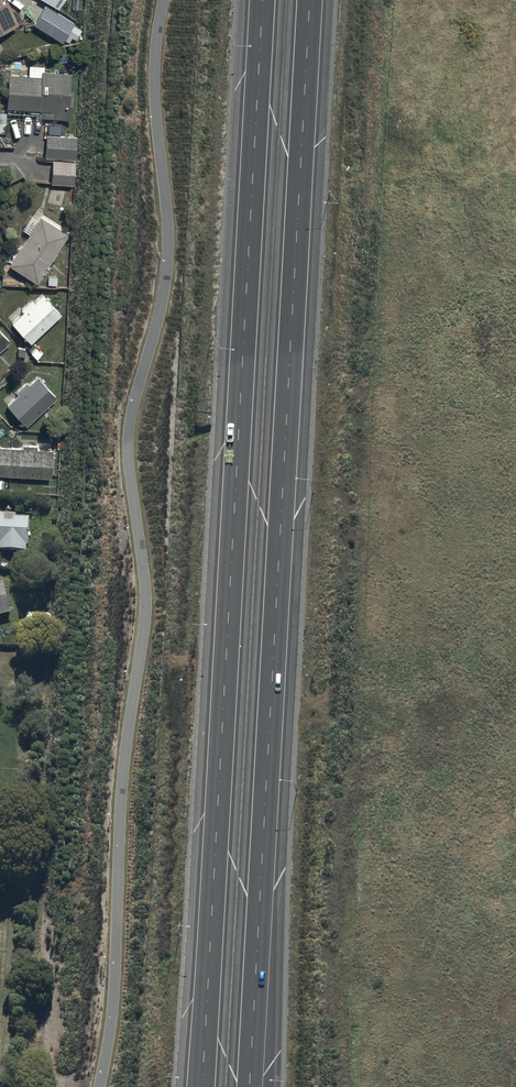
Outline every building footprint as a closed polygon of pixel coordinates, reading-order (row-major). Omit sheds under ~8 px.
[(17,22),(7,0),(0,0),(0,30),(17,22)] [(70,9),(81,9),(81,0),(71,0),(70,9)] [(44,3),(32,23),(61,41),(65,34),(75,40),(81,30),(72,24),(74,21),(44,3)] [(8,60),(7,72),(5,107),(52,109),(52,118),(70,119),(72,72),(42,70),(43,64),(29,63),(29,61),(8,60)] [(51,157),(75,159),(76,135),(45,132),(43,157),(51,157)] [(75,159),(51,157),(49,182),(73,184),(75,159)] [(39,213),(7,263),(33,280),(65,229),(39,213)] [(10,322),(30,342),(61,311),(41,291),(10,322)] [(11,339),(0,328),(0,350),(11,339)] [(2,403),(24,425),(56,395),(34,373),(2,403)] [(51,477),(53,446),(0,442),(0,473),(51,477)] [(17,514),(0,513),(0,549),(26,551),(28,517),(17,517),(17,514)] [(12,611),(3,581),(0,582),(0,615),(12,611)]
